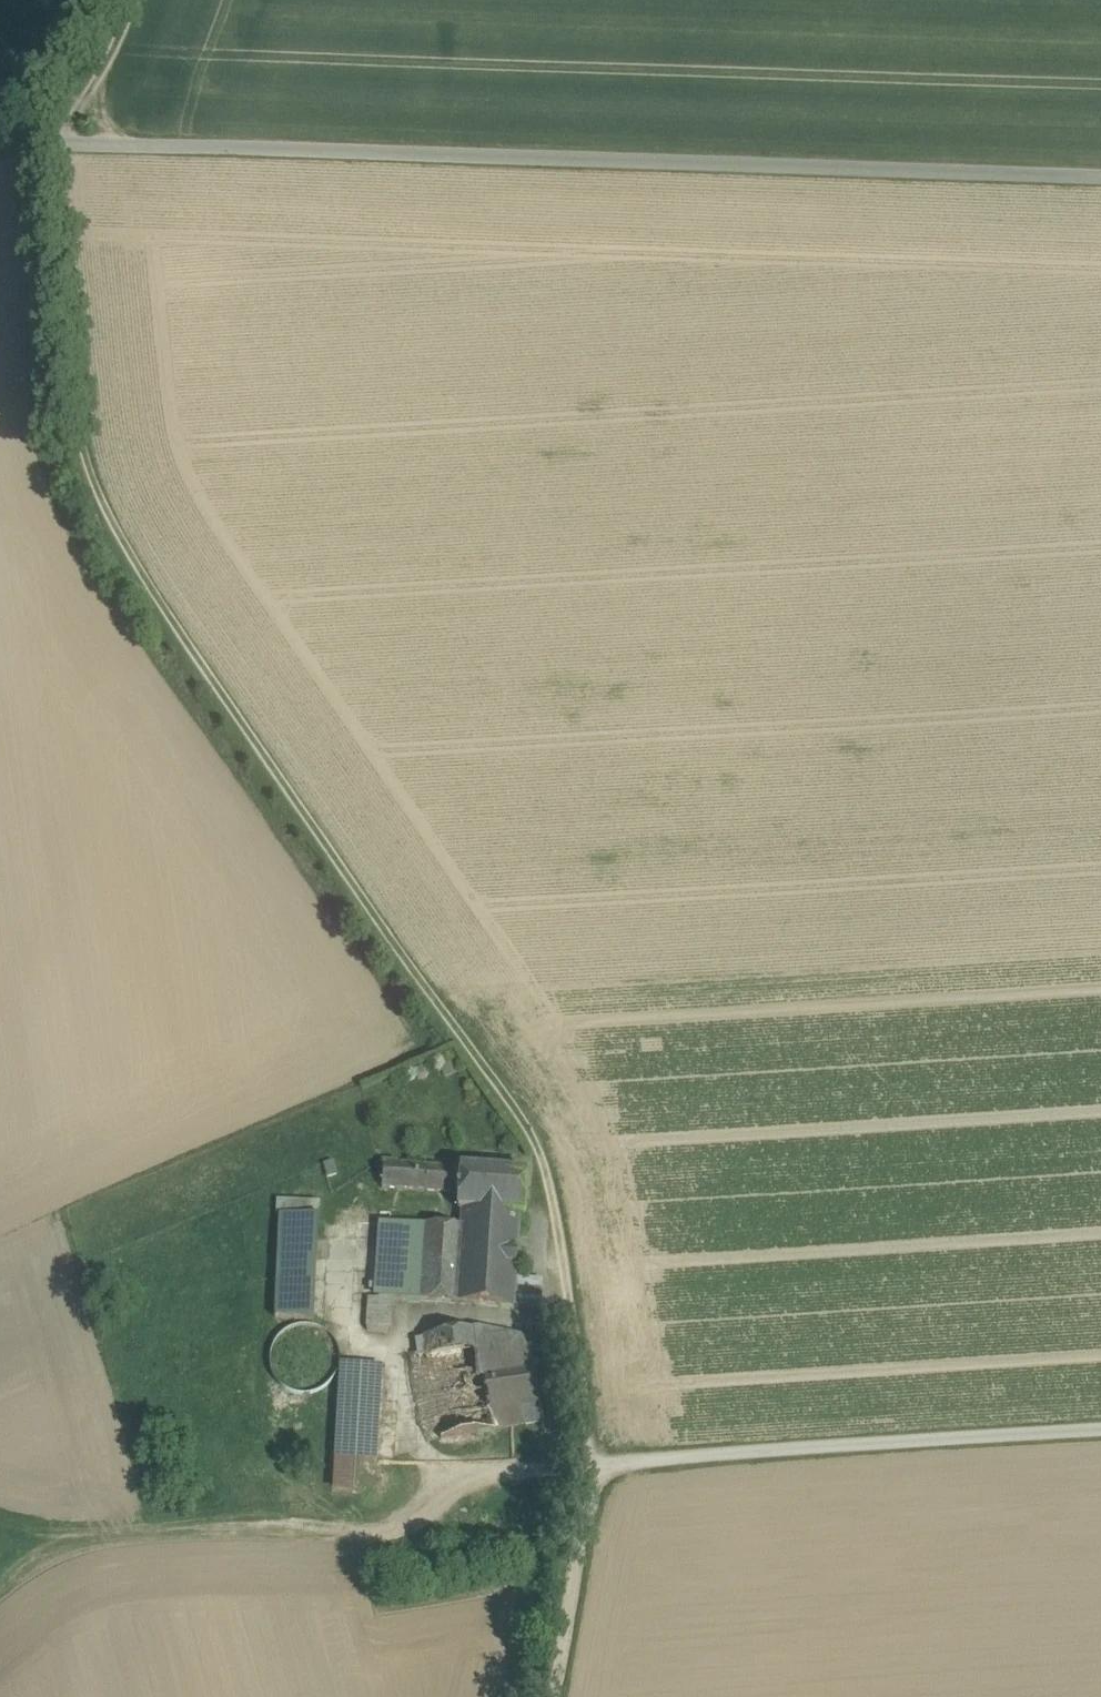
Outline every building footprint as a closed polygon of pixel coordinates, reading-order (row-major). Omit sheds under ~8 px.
[(416,1167),(383,1165),(382,1189),(415,1191),(416,1167)] [(460,1170),(416,1167),(415,1191),(458,1194),(460,1170)] [(526,1175),(460,1170),(458,1194),(457,1211),(462,1211),(519,1215),(523,1215),(526,1175)] [(280,1200),(280,1217),(318,1218),(318,1202),(280,1200)] [(379,1295),(379,1299),(392,1300),(513,1308),(515,1279),(519,1215),(462,1211),(461,1228),(422,1226),(394,1224),(380,1223),(375,1294),(379,1295)] [(422,1216),(394,1214),(394,1224),(422,1226),(422,1216)] [(318,1218),(280,1217),(275,1319),(314,1320),(318,1218)] [(515,1279),(513,1308),(540,1310),(542,1281),(515,1279)] [(392,1300),(379,1299),(379,1300),(369,1299),(367,1331),(390,1333),(392,1300)] [(334,1374),(337,1361),(334,1348),(327,1337),(316,1329),(303,1327),(290,1329),(279,1337),(272,1348),(270,1361),(272,1374),(280,1385),(291,1393),(303,1396),(316,1393),(327,1385),(334,1374)] [(477,1330),(423,1339),(426,1355),(441,1439),(494,1431),(491,1414),(484,1369),(477,1330)] [(530,1343),(477,1330),(484,1369),(533,1361),(530,1343)] [(423,1339),(416,1340),(419,1356),(426,1355),(423,1339)] [(533,1361),(484,1369),(491,1414),(541,1405),(533,1361)] [(362,1366),(341,1365),(333,1488),(354,1489),(362,1366)] [(380,1367),(364,1367),(359,1457),(375,1458),(380,1367)] [(541,1405),(491,1414),(494,1431),(544,1423),(541,1405)]
